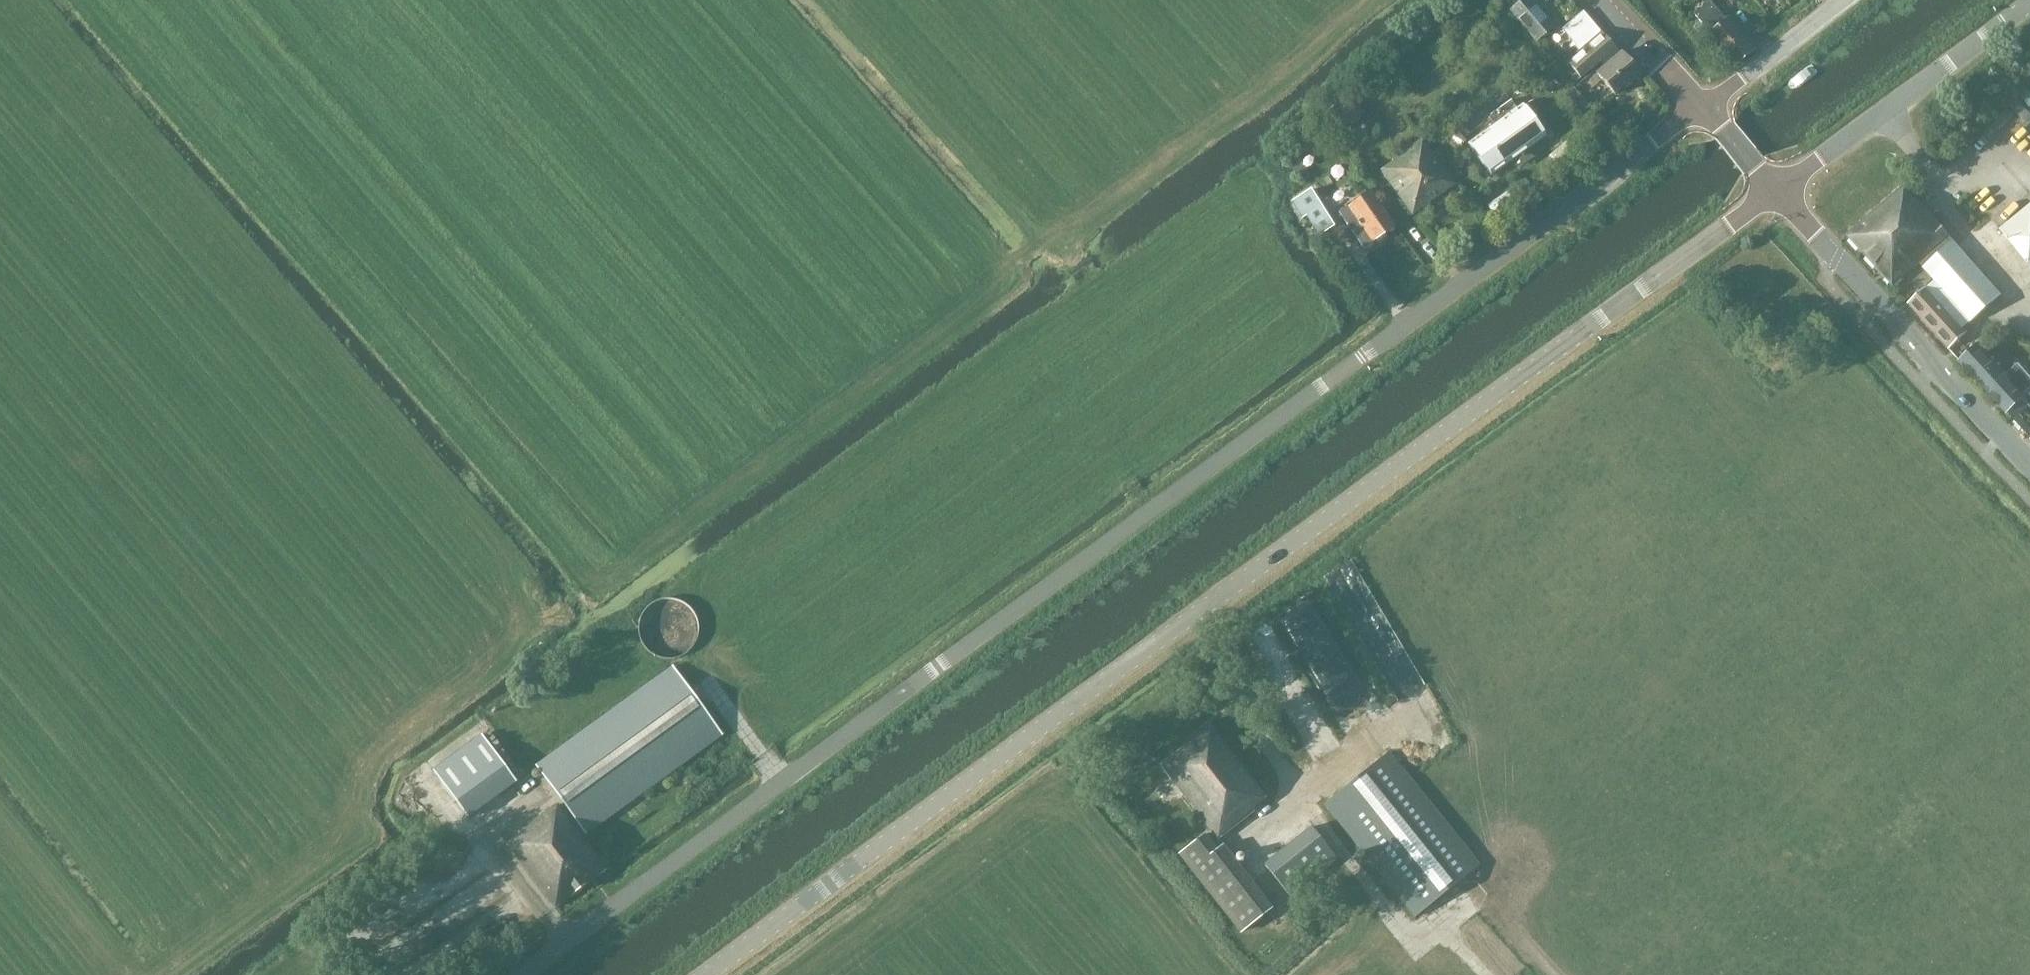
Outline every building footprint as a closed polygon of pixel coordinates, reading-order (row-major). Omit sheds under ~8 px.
[(1508,10),(1535,41),(1553,25),(1532,0),(1519,0),(1508,10)] [(1708,32),(1708,33),(1734,65),(1754,48),(1728,16),(1724,19),(1709,1),(1693,14),(1708,32)] [(1578,78),(1614,47),(1581,11),(1560,29),(1576,48),(1563,60),(1578,78)] [(1625,87),(1638,76),(1619,51),(1596,73),(1613,93),(1623,85),(1625,87)] [(1486,116),(1492,125),(1467,143),(1490,175),(1545,136),(1522,102),(1514,108),(1509,100),(1486,116)] [(1454,127),(1444,134),(1454,148),(1464,141),(1454,127)] [(1421,138),(1377,170),(1411,215),(1455,185),(1451,180),(1459,175),(1451,164),(1445,170),(1421,138)] [(1301,164),(1291,171),(1299,183),(1309,177),(1301,164)] [(1893,285),(1918,263),(1923,268),(1954,241),(1949,237),(1904,185),(1846,234),(1893,285)] [(1318,235),(1332,224),(1309,190),(1292,201),(1302,216),(1305,214),(1318,235)] [(1370,190),(1338,211),(1363,249),(1395,225),(1370,190)] [(1999,229),(2029,266),(2029,203),(1999,229)] [(1923,268),(1933,280),(1970,321),(2001,294),(1954,240),(1954,241),(1923,268)] [(1964,327),(1970,321),(1933,280),(1908,303),(1948,349),(1969,332),(1964,327)] [(2024,396),(2022,394),(2029,387),(2029,377),(2018,363),(2005,375),(1976,343),(1956,360),(2005,415),(2024,396)] [(694,642),(696,637),(697,633),(697,628),(697,623),(696,618),(694,613),(691,609),(688,606),(684,603),(679,600),(675,599),(670,598),(665,598),(660,599),(655,600),(651,603),(647,606),(644,609),(641,613),(639,618),(638,623),(637,628),(638,633),(639,637),(641,642),(644,646),(647,650),(651,653),(655,655),(660,657),(665,657),(670,657),(675,657),(679,655),(684,653),(688,650),(691,646),(694,642)] [(604,868),(580,835),(720,733),(671,666),(535,765),(573,818),(569,820),(556,803),(517,832),(518,834),(506,844),(552,907),(604,868)] [(1210,727),(1160,765),(1218,837),(1265,799),(1210,727)] [(481,734),(432,769),(467,817),(516,782),(481,734)] [(1323,805),(1379,875),(1412,916),(1479,864),(1388,752),(1323,805)] [(1309,826),(1263,863),(1289,896),(1335,858),(1309,826)] [(1242,931),(1271,908),(1221,845),(1214,849),(1202,834),(1180,851),(1242,931)]
